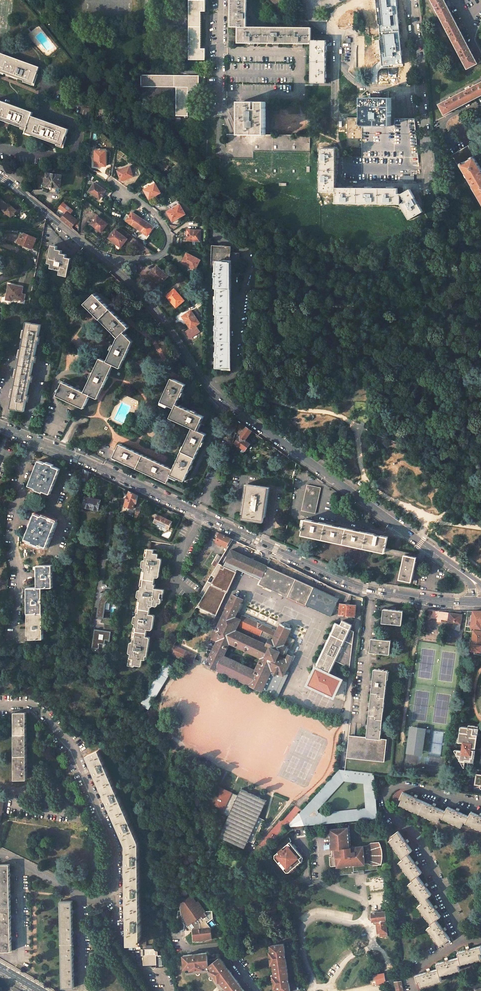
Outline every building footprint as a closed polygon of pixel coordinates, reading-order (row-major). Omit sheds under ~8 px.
[(189,19),(189,60),(206,60),(206,48),(201,48),(201,12),(206,12),(206,0),(189,0),(189,19)] [(382,68),(402,66),(395,0),(375,0),(382,68)] [(444,0),(431,0),(442,21),(452,16),(444,0)] [(246,3),(231,2),(230,16),(230,27),(238,27),(246,27),(246,16),(247,16),(247,11),(246,11),(246,3)] [(465,40),(452,16),(442,21),(454,45),(465,40)] [(246,27),(238,27),(238,43),(249,43),(249,46),(251,46),(254,46),(254,43),(262,43),(262,27),(246,27)] [(276,28),(262,27),(262,43),(273,43),(273,46),(276,46),(278,46),(278,43),(286,43),(286,27),(278,27),(276,28)] [(301,28),(286,27),(286,43),(297,44),(297,46),(300,46),(302,46),(302,44),(311,44),(311,40),(311,28),(303,28),(301,28)] [(326,40),(311,40),(311,44),(310,62),(326,62),(326,50),(326,48),(326,46),(326,40)] [(477,64),(465,40),(454,45),(467,69),(477,64)] [(0,55),(0,70),(24,80),(23,82),(32,86),(39,69),(9,58),(0,55)] [(326,62),(310,62),(310,83),(326,83),(326,78),(326,76),(326,74),(326,62)] [(199,76),(141,75),(141,87),(176,87),(176,116),(188,116),(188,92),(199,92),(199,76)] [(478,84),(458,94),(464,105),(480,96),(480,90),(478,84)] [(464,105),(458,94),(439,105),(444,115),(464,105)] [(366,97),(362,97),(362,110),(362,118),(362,126),(391,126),(391,111),(391,98),(386,97),(366,97)] [(0,102),(0,119),(27,129),(31,118),(32,114),(0,102)] [(252,102),(240,102),(240,134),(265,135),(266,102),(252,102)] [(68,131),(31,118),(27,129),(26,132),(31,134),(57,144),(58,143),(63,145),(68,131)] [(358,122),(347,122),(347,132),(347,147),(362,147),(362,126),(362,118),(358,118),(358,122)] [(240,134),(227,134),(227,157),(228,158),(253,158),(253,151),(307,152),(310,152),(310,135),(269,135),(265,135),(240,134)] [(411,166),(420,164),(414,143),(413,144),(412,140),(404,142),(406,149),(403,149),(405,157),(408,156),(411,166)] [(475,157),(468,146),(460,150),(452,155),(459,167),(461,165),(475,157)] [(337,148),(321,148),(321,170),(336,170),(336,157),(337,148)] [(106,151),(96,151),(95,151),(95,158),(96,158),(96,166),(106,166),(106,151)] [(475,157),(461,165),(479,197),(480,196),(480,168),(475,157)] [(130,166),(118,171),(120,179),(129,177),(129,178),(133,177),(130,166)] [(336,170),(321,170),(321,191),(336,192),(336,188),(336,180),(336,170)] [(62,176),(48,174),(46,185),(60,187),(62,176)] [(105,190),(95,183),(90,190),(89,192),(93,194),(93,193),(100,198),(105,190)] [(161,193),(155,184),(144,190),(148,198),(156,194),(156,195),(161,193)] [(347,188),(336,188),(336,192),(336,203),(358,203),(358,188),(347,188)] [(368,188),(358,188),(358,203),(379,204),(379,188),(368,188)] [(389,188),(379,188),(379,204),(401,204),(401,194),(398,194),(398,188),(389,188)] [(402,194),(401,194),(401,204),(409,219),(423,212),(421,208),(417,201),(410,189),(402,194)] [(0,198),(0,202),(1,203),(7,207),(8,205),(0,198)] [(16,210),(9,204),(8,205),(7,207),(3,211),(11,217),(16,210)] [(185,214),(180,205),(167,212),(172,220),(172,222),(179,218),(185,214)] [(28,215),(24,212),(20,218),(24,221),(28,215)] [(143,219),(132,212),(130,216),(127,220),(134,225),(133,226),(137,228),(139,225),(143,219)] [(77,222),(66,213),(61,219),(64,222),(72,228),(77,222)] [(108,224),(97,216),(92,223),(98,228),(97,229),(101,232),(102,231),(108,224)] [(153,227),(143,219),(139,225),(137,228),(140,231),(141,230),(148,235),(153,227)] [(127,239),(115,230),(109,237),(109,238),(114,243),(115,242),(121,246),(127,239)] [(200,240),(201,230),(188,230),(187,239),(195,239),(195,241),(200,241),(200,240)] [(27,236),(21,234),(18,242),(30,248),(32,249),(36,238),(28,234),(27,236)] [(219,245),(212,245),(211,267),(220,267),(221,261),(231,262),(231,252),(231,246),(219,245)] [(57,249),(52,247),(48,263),(52,264),(51,268),(59,270),(60,270),(59,275),(67,277),(71,261),(66,259),(67,257),(61,255),(62,253),(57,251),(57,249)] [(240,253),(231,252),(231,262),(230,268),(239,268),(239,261),(240,253)] [(200,260),(187,253),(183,261),(189,265),(189,266),(195,269),(196,268),(200,260)] [(231,262),(221,261),(220,267),(219,287),(229,288),(230,278),(230,268),(231,262)] [(168,276),(157,266),(150,273),(156,278),(155,279),(160,284),(161,283),(168,276)] [(17,286),(9,284),(6,300),(12,301),(13,298),(24,300),(25,295),(24,294),(22,294),(23,287),(17,286)] [(219,287),(218,287),(216,323),(217,323),(228,324),(229,308),(230,288),(229,288),(219,287)] [(184,300),(174,289),(167,295),(172,301),(171,302),(176,307),(177,306),(184,300)] [(111,309),(96,293),(85,304),(93,311),(91,313),(95,317),(97,316),(100,319),(111,309)] [(129,327),(111,309),(100,319),(111,330),(109,331),(114,336),(115,334),(118,338),(119,338),(125,332),(129,327)] [(199,323),(191,310),(183,316),(188,322),(187,323),(191,329),(186,332),(190,338),(200,331),(196,325),(199,323)] [(41,325),(27,322),(25,334),(22,346),(36,349),(37,344),(39,336),(41,325)] [(228,324),(217,323),(216,341),(218,341),(229,341),(229,333),(229,324),(228,324)] [(119,338),(118,338),(107,361),(114,365),(121,368),(133,341),(125,332),(119,338)] [(229,341),(218,341),(216,368),(228,369),(229,355),(230,342),(229,341)] [(36,349),(22,346),(18,366),(32,369),(34,363),(35,356),(36,349)] [(107,361),(98,357),(82,391),(90,395),(98,399),(114,365),(107,361)] [(32,369),(18,366),(15,386),(29,389),(30,382),(31,375),(32,369)] [(186,384),(172,378),(161,402),(175,408),(177,404),(186,384)] [(82,391),(63,382),(60,389),(57,396),(84,408),(90,395),(82,391)] [(29,389),(15,386),(10,408),(24,411),(26,402),(27,395),(29,389)] [(204,416),(177,404),(175,408),(170,417),(193,428),(198,430),(204,416)] [(247,427),(241,423),(238,426),(244,431),(247,427)] [(252,430),(247,427),(244,431),(235,443),(237,444),(243,449),(245,451),(250,444),(245,440),(252,430)] [(198,430),(193,428),(191,432),(182,451),(195,457),(206,434),(198,430)] [(143,455),(120,444),(117,449),(113,457),(137,468),(143,455)] [(243,449),(237,444),(234,447),(240,453),(243,449)] [(195,457),(182,451),(173,469),(171,474),(184,481),(195,457)] [(173,469),(143,455),(137,468),(167,483),(171,474),(173,469)] [(39,460),(29,485),(36,488),(36,489),(43,492),(44,491),(51,494),(60,469),(53,466),(54,465),(46,462),(46,463),(39,460)] [(83,470),(82,480),(89,481),(91,473),(83,470)] [(268,487),(248,484),(243,517),(263,520),(268,487)] [(321,488),(307,485),(302,510),(315,513),(321,488)] [(136,503),(137,503),(136,507),(139,508),(141,504),(142,505),(143,502),(143,503),(145,499),(129,491),(125,505),(134,508),(134,507),(136,503)] [(86,496),(83,507),(99,510),(101,500),(86,496)] [(35,513),(25,538),(32,541),(32,542),(40,545),(40,544),(47,547),(53,531),(57,522),(56,521),(56,520),(54,519),(53,520),(50,519),(50,518),(42,515),(42,516),(35,513)] [(172,521),(157,514),(154,522),(155,522),(154,525),(155,527),(158,528),(158,529),(161,530),(162,530),(165,531),(167,530),(168,528),(169,529),(172,521)] [(306,519),(305,519),(305,521),(301,520),(300,527),(303,528),(303,530),(302,534),(309,536),(310,535),(316,536),(316,537),(323,539),(326,523),(317,521),(306,519)] [(337,526),(326,523),(323,539),(343,543),(347,528),(337,526)] [(357,530),(347,528),(343,543),(364,548),(367,532),(357,530)] [(378,534),(367,532),(364,548),(383,552),(385,552),(388,537),(378,534)] [(218,541),(217,542),(218,542),(217,545),(221,546),(222,544),(227,546),(232,539),(218,533),(217,535),(218,536),(216,540),(218,541)] [(399,551),(386,548),(385,552),(383,552),(383,553),(404,557),(405,555),(412,556),(412,554),(399,551)] [(142,585),(142,589),(141,588),(139,590),(138,596),(139,597),(140,597),(140,600),(141,601),(140,608),(151,610),(152,607),(153,607),(155,605),(158,605),(159,604),(159,602),(162,602),(162,598),(161,598),(162,592),(164,593),(165,589),(156,588),(157,584),(155,583),(156,576),(159,577),(161,575),(163,559),(162,558),(159,557),(159,553),(154,552),(155,549),(149,549),(148,556),(147,555),(146,558),(145,558),(144,560),(143,566),(144,567),(145,567),(144,570),(146,571),(145,585),(142,585)] [(231,550),(226,561),(252,573),(257,562),(231,550)] [(218,562),(221,557),(218,555),(212,565),(215,567),(218,562)] [(417,557),(405,555),(399,579),(411,582),(417,557)] [(259,563),(257,562),(252,573),(257,575),(262,578),(267,567),(262,564),(259,563)] [(30,635),(30,639),(44,638),(43,587),(53,587),(52,565),(39,565),(39,587),(29,588),(30,613),(30,635)] [(221,565),(198,607),(215,614),(235,572),(221,565)] [(262,578),(260,584),(331,616),(339,599),(268,566),(267,567),(262,578)] [(106,639),(110,640),(111,631),(117,632),(118,625),(113,624),(114,619),(104,618),(106,603),(114,604),(115,595),(108,595),(109,591),(104,590),(102,602),(100,602),(98,617),(102,617),(101,622),(105,623),(104,630),(96,629),(95,635),(97,635),(96,638),(95,638),(94,647),(100,647),(101,643),(105,643),(106,639)] [(274,639),(276,633),(272,631),(273,629),(242,615),(241,619),(235,617),(243,599),(233,595),(228,604),(226,608),(227,608),(225,612),(213,638),(218,640),(206,665),(217,670),(222,658),(230,642),(262,657),(254,673),(249,684),(262,691),(274,696),(276,692),(264,687),(272,670),(284,675),(290,662),(293,657),(286,653),(288,649),(290,650),(290,649),(295,640),(288,636),(285,643),(288,645),(284,654),(281,652),(277,660),(266,656),(270,647),(266,645),(270,637),(274,639)] [(340,604),(339,614),(355,616),(356,605),(340,604)] [(147,636),(148,629),(152,629),(153,628),(155,616),(154,614),(151,613),(151,610),(140,608),(139,612),(138,611),(137,615),(136,615),(135,616),(134,622),(135,623),(136,623),(136,627),(137,627),(136,638),(134,638),(133,642),(132,641),(131,642),(130,651),(131,653),(132,653),(131,657),(133,657),(132,662),(136,662),(136,665),(143,666),(144,658),(147,659),(148,657),(151,637),(150,636),(147,636)] [(383,621),(383,622),(402,624),(403,611),(395,610),(396,608),(392,608),(392,610),(384,609),(383,621)] [(462,614),(427,609),(425,619),(429,619),(432,617),(437,618),(437,619),(437,620),(437,621),(438,621),(439,621),(440,621),(440,620),(441,620),(441,618),(448,619),(450,620),(452,619),(455,623),(454,624),(453,626),(460,627),(462,614)] [(472,649),(475,649),(480,650),(480,611),(467,611),(466,625),(475,626),(475,629),(474,629),(473,638),(474,638),(474,642),(473,642),(472,649)] [(350,667),(354,632),(349,629),(351,624),(342,620),(340,625),(335,623),(329,634),(331,635),(317,666),(315,665),(314,667),(330,675),(336,661),(350,667)] [(285,643),(288,636),(291,629),(292,629),(292,628),(280,623),(280,624),(276,633),(274,639),(270,637),(266,645),(270,647),(266,656),(277,660),(281,652),(284,654),(288,645),(285,643)] [(371,650),(371,652),(376,652),(390,654),(391,640),(383,639),(384,638),(380,637),(380,639),(372,638),(371,650)] [(173,654),(175,655),(192,664),(195,659),(184,654),(180,653),(175,650),(173,654)] [(186,650),(184,654),(195,659),(196,655),(186,650)] [(165,662),(141,704),(148,709),(173,666),(176,661),(170,657),(166,663),(165,662)] [(222,658),(217,670),(249,684),(254,673),(222,658)] [(308,686),(334,697),(334,696),(341,681),(341,680),(330,675),(314,667),(311,675),(312,676),(312,677),(308,686)] [(373,685),(372,696),(385,697),(388,670),(385,670),(386,668),(384,668),(384,670),(375,669),(373,681),(372,681),(371,684),(373,685)] [(272,670),(264,687),(276,692),(284,675),(272,670)] [(371,707),(369,718),(383,719),(385,697),(372,696),(371,703),(369,703),(369,707),(371,707)] [(26,712),(14,712),(15,721),(15,734),(27,734),(26,712)] [(368,729),(367,737),(381,738),(383,719),(369,718),(369,725),(367,725),(367,729),(368,729)] [(467,761),(474,762),(475,750),(471,749),(471,747),(476,748),(478,732),(477,732),(478,729),(475,729),(475,725),(469,724),(469,727),(461,726),(459,736),(459,741),(464,741),(463,750),(457,749),(454,750),(460,760),(463,760),(462,761),(465,762),(465,760),(467,761)] [(422,754),(426,727),(409,725),(406,752),(422,754)] [(27,734),(15,734),(15,755),(27,755),(27,734)] [(349,735),(346,758),(384,762),(385,752),(387,739),(381,738),(367,737),(360,736),(355,736),(349,735)] [(99,750),(88,755),(101,786),(113,781),(99,750)] [(27,755),(15,755),(16,779),(28,778),(27,755)] [(320,813),(319,810),(344,781),(341,769),(291,825),(323,823),(320,813)] [(341,769),(344,781),(363,783),(374,773),(346,771),(341,769)] [(366,807),(378,818),(374,773),(363,783),(366,807)] [(113,781),(101,786),(114,815),(126,810),(113,781)] [(248,842),(259,817),(267,800),(241,789),(239,795),(219,786),(209,807),(229,816),(219,837),(245,848),(248,842)] [(403,799),(400,804),(438,820),(440,816),(443,810),(435,806),(436,805),(433,804),(432,805),(417,798),(417,797),(414,796),(414,797),(403,792),(400,798),(403,799)] [(320,813),(323,823),(378,818),(366,807),(320,813)] [(443,810),(440,816),(462,826),(464,821),(467,815),(459,812),(459,811),(456,809),(456,810),(448,807),(446,811),(443,810)] [(126,810),(114,815),(126,843),(127,844),(139,844),(139,841),(138,839),(126,810)] [(464,821),(480,829),(480,815),(480,814),(479,815),(471,812),(469,816),(467,815),(464,821)] [(259,817),(248,842),(252,844),(252,843),(254,843),(265,820),(259,817)] [(339,875),(355,874),(354,872),(357,872),(360,871),(359,871),(364,870),(364,871),(378,869),(378,865),(382,864),(383,862),(383,858),(383,852),(382,848),(382,846),(381,844),(380,842),(371,842),(367,845),(351,847),(349,827),(330,829),(332,855),(332,856),(332,857),(331,857),(330,857),(331,865),(331,866),(332,866),(332,867),(337,866),(339,875)] [(394,837),(390,840),(402,857),(408,853),(412,850),(407,843),(408,842),(406,840),(405,840),(398,831),(393,835),(394,837)] [(291,845),(289,842),(274,855),(274,858),(285,870),(288,868),(289,869),(300,860),(298,858),(301,856),(294,848),(292,849),(290,846),(291,845)] [(139,844),(127,844),(127,846),(128,876),(140,876),(139,844)] [(404,859),(399,862),(412,879),(417,875),(422,872),(417,865),(418,864),(416,861),(415,862),(408,853),(402,857),(404,859)] [(300,860),(289,869),(290,871),(297,866),(301,862),(300,860)] [(0,864),(0,906),(11,906),(10,864),(0,864)] [(413,881),(409,884),(421,901),(427,897),(431,894),(426,887),(427,886),(425,883),(424,884),(417,875),(412,879),(413,881)] [(140,876),(128,876),(128,908),(141,908),(140,876)] [(196,903),(191,896),(180,904),(181,911),(178,911),(176,929),(184,930),(185,925),(186,924),(188,922),(194,930),(195,938),(199,938),(199,939),(208,938),(208,941),(212,940),(211,928),(216,924),(214,920),(212,910),(207,911),(205,912),(198,902),(196,903)] [(423,903),(418,906),(430,923),(436,919),(441,916),(436,909),(437,908),(435,905),(434,906),(427,897),(421,901),(423,903)] [(72,901),(61,901),(61,943),(73,943),(72,901)] [(0,906),(0,951),(12,951),(11,906),(0,906)] [(141,908),(128,908),(129,943),(141,943),(141,942),(141,936),(141,930),(141,908)] [(371,912),(372,921),(377,921),(386,920),(385,911),(378,912),(371,912)] [(432,925),(427,928),(440,945),(450,938),(445,931),(446,930),(444,928),(443,928),(436,919),(430,923),(432,925)] [(377,928),(378,932),(379,932),(387,932),(386,920),(377,921),(377,928)] [(192,931),(193,941),(200,942),(208,941),(208,938),(199,939),(199,938),(195,938),(194,930),(188,922),(186,924),(189,927),(192,931)] [(146,937),(141,936),(141,942),(143,942),(143,949),(144,965),(156,965),(156,949),(146,949),(146,937)] [(73,943),(61,943),(62,988),(74,987),(73,943)] [(276,977),(274,977),(274,981),(275,985),(277,985),(277,989),(277,990),(290,990),(290,985),(288,966),(286,950),(285,943),(272,945),(272,949),(273,953),(271,953),(272,957),(272,961),(274,961),(274,965),(275,973),(276,977)] [(461,964),(480,958),(480,953),(480,946),(470,949),(469,948),(466,949),(466,950),(458,952),(459,957),(461,964)] [(438,969),(440,975),(460,969),(459,964),(461,964),(459,957),(448,960),(448,959),(445,960),(445,961),(437,963),(438,969)] [(221,963),(218,965),(218,964),(209,965),(209,958),(204,959),(189,960),(184,961),(186,974),(190,973),(194,973),(194,974),(194,975),(197,975),(202,974),(202,972),(206,971),(210,971),(214,976),(215,977),(213,979),(218,985),(220,984),(222,986),(222,987),(225,990),(242,990),(241,989),(233,978),(224,967),(221,963)] [(420,981),(421,986),(442,980),(440,975),(438,969),(430,971),(430,970),(427,971),(427,972),(416,975),(418,981),(420,981)] [(376,975),(377,983),(386,982),(384,973),(376,975)] [(402,981),(395,981),(397,990),(404,990),(402,981)]
